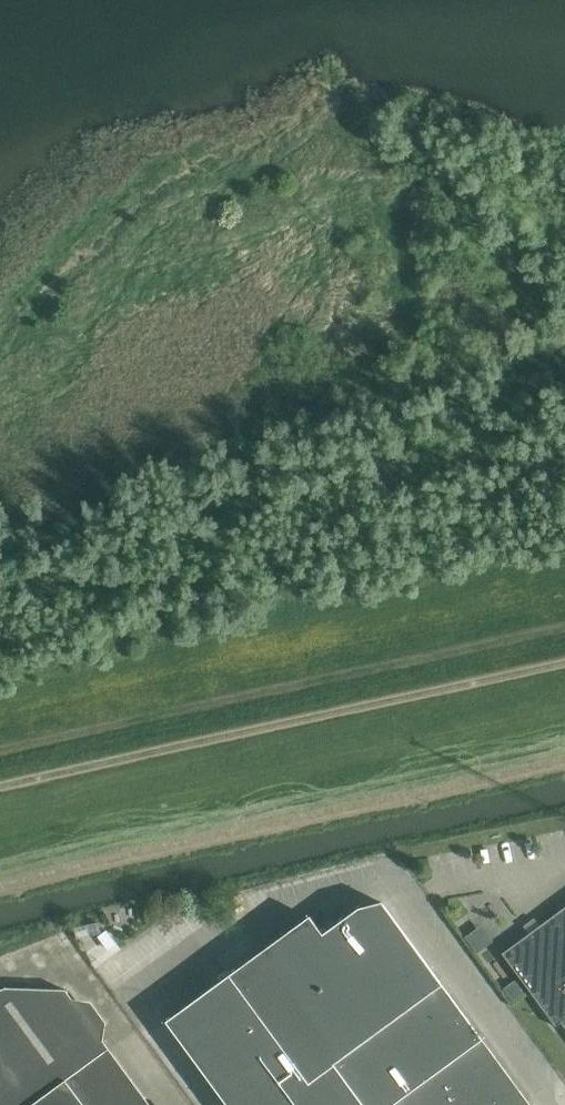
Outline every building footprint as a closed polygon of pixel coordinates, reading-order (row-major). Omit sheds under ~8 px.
[(230,1104),(525,1104),(529,1102),(516,1084),(383,903),(359,909),(324,935),(311,917),(168,1021),(230,1104)] [(503,953),(543,1008),(557,1026),(562,1022),(564,1026),(564,907),(503,953)] [(99,921),(76,926),(78,938),(102,932),(99,921)] [(109,1048),(65,990),(6,988),(0,990),(0,1104),(151,1104),(109,1048)]
